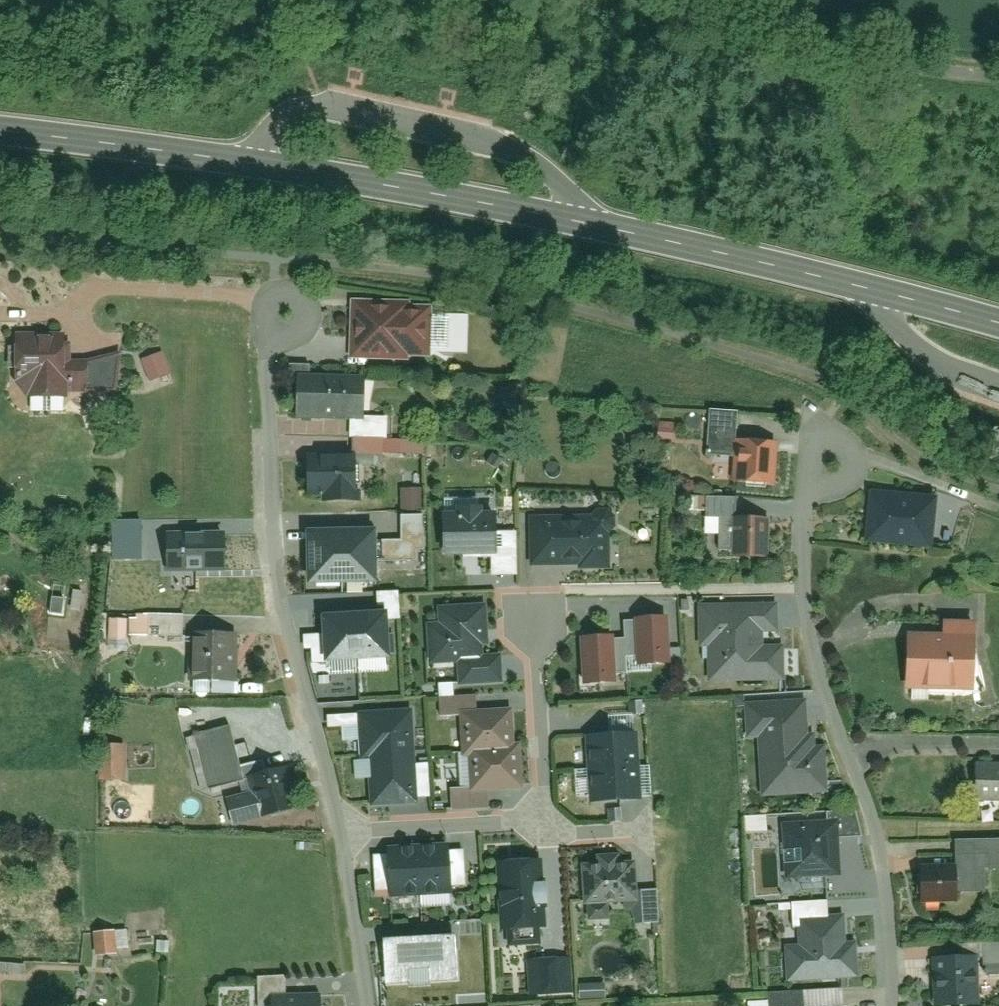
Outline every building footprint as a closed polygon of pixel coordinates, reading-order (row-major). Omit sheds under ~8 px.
[(353,307),(351,357),(429,360),(430,309),(353,307)] [(65,337),(12,337),(12,383),(26,399),(63,402),(72,396),(82,395),(83,365),(65,365),(65,337)] [(294,416),(363,417),(364,382),(295,380),(294,416)] [(708,457),(736,459),(737,446),(740,415),(712,412),(708,457)] [(734,486),(774,489),(776,448),(737,446),(736,459),(734,486)] [(324,506),(356,505),(355,462),(303,464),(305,500),(323,499),(324,506)] [(871,498),(865,541),(931,549),(936,506),(871,498)] [(529,524),(528,566),(578,565),(580,573),(605,573),(616,560),(615,501),(582,503),(582,511),(540,512),(540,523),(529,524)] [(443,515),(443,553),(496,552),(496,515),(480,515),(480,509),(458,509),(458,515),(443,515)] [(718,552),(766,553),(767,519),(737,519),(737,512),(719,511),(718,552)] [(310,531),(310,580),(373,579),(372,530),(310,531)] [(169,572),(224,570),(223,539),(169,540),(169,572)] [(774,606),(708,608),(708,623),(703,623),(704,644),(714,644),(715,679),(780,677),(780,649),(764,649),(763,629),(774,628),(774,606)] [(456,660),(481,659),(480,611),(438,613),(438,627),(427,627),(429,667),(456,667),(456,660)] [(322,669),(385,663),(380,613),(317,619),(322,669)] [(632,625),(633,668),(666,667),(665,624),(632,625)] [(191,685),(235,685),(236,641),(191,640),(191,685)] [(580,643),(582,687),(613,687),(612,642),(580,643)] [(906,642),(903,690),(965,693),(969,644),(906,642)] [(456,660),(456,667),(457,686),(500,685),(500,659),(456,660)] [(440,719),(478,718),(477,697),(439,698),(440,719)] [(805,702),(744,705),(746,743),(757,743),(760,798),(826,794),(823,748),(808,748),(805,702)] [(415,801),(410,714),(366,716),(372,803),(415,801)] [(608,738),(588,740),(592,803),(651,799),(649,767),(637,768),(634,716),(607,718),(608,738)] [(513,754),(511,717),(478,718),(460,719),(461,756),(470,756),(513,754)] [(187,741),(200,793),(244,782),(229,730),(187,741)] [(97,749),(96,782),(123,783),(123,750),(97,749)] [(518,753),(470,756),(472,794),(487,793),(521,791),(518,753)] [(971,803),(998,805),(998,770),(974,769),(971,803)] [(260,826),(297,817),(286,771),(248,782),(260,826)] [(488,812),(487,793),(450,795),(451,814),(488,812)] [(838,825),(792,828),(794,876),(840,873),(838,825)] [(448,847),(418,849),(421,893),(450,891),(448,847)] [(418,849),(389,851),(392,894),(421,893),(418,849)] [(545,928),(540,861),(499,864),(503,930),(545,928)] [(581,869),(584,904),(635,901),(635,893),(634,865),(581,869)] [(918,901),(953,901),(952,871),(917,872),(918,901)] [(656,891),(635,893),(637,925),(658,925),(656,891)] [(845,923),(802,923),(801,975),(845,975),(845,923)] [(453,938),(382,941),(384,981),(455,978),(453,938)] [(933,1005),(977,1005),(976,961),(932,962),(933,1005)] [(260,1003),(287,1002),(285,978),(258,979),(260,1003)]
